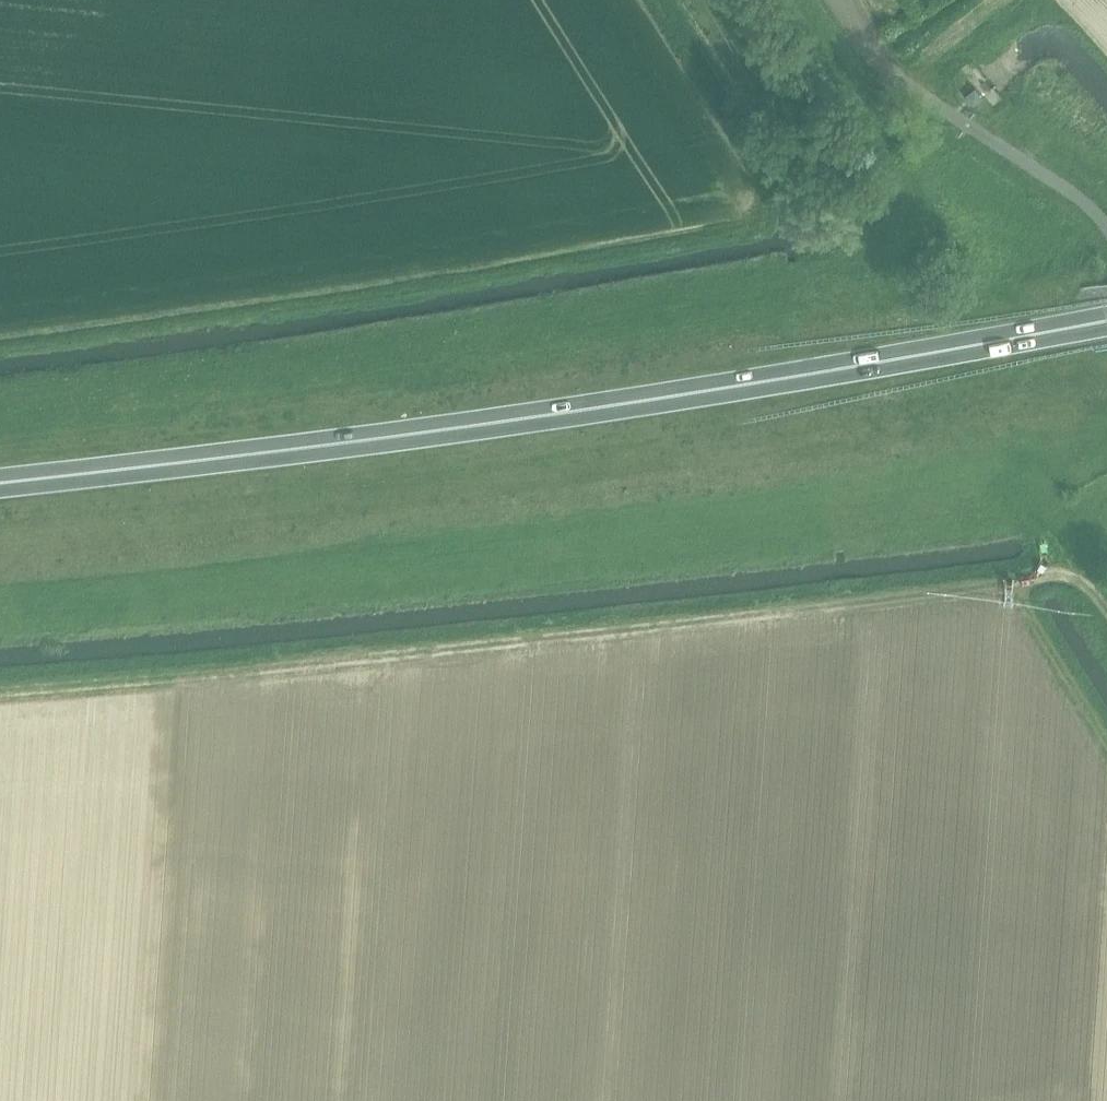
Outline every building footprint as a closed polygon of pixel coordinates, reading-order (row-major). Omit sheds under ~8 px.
[(974,88),(964,97),(973,107),(983,99),(974,88)]
